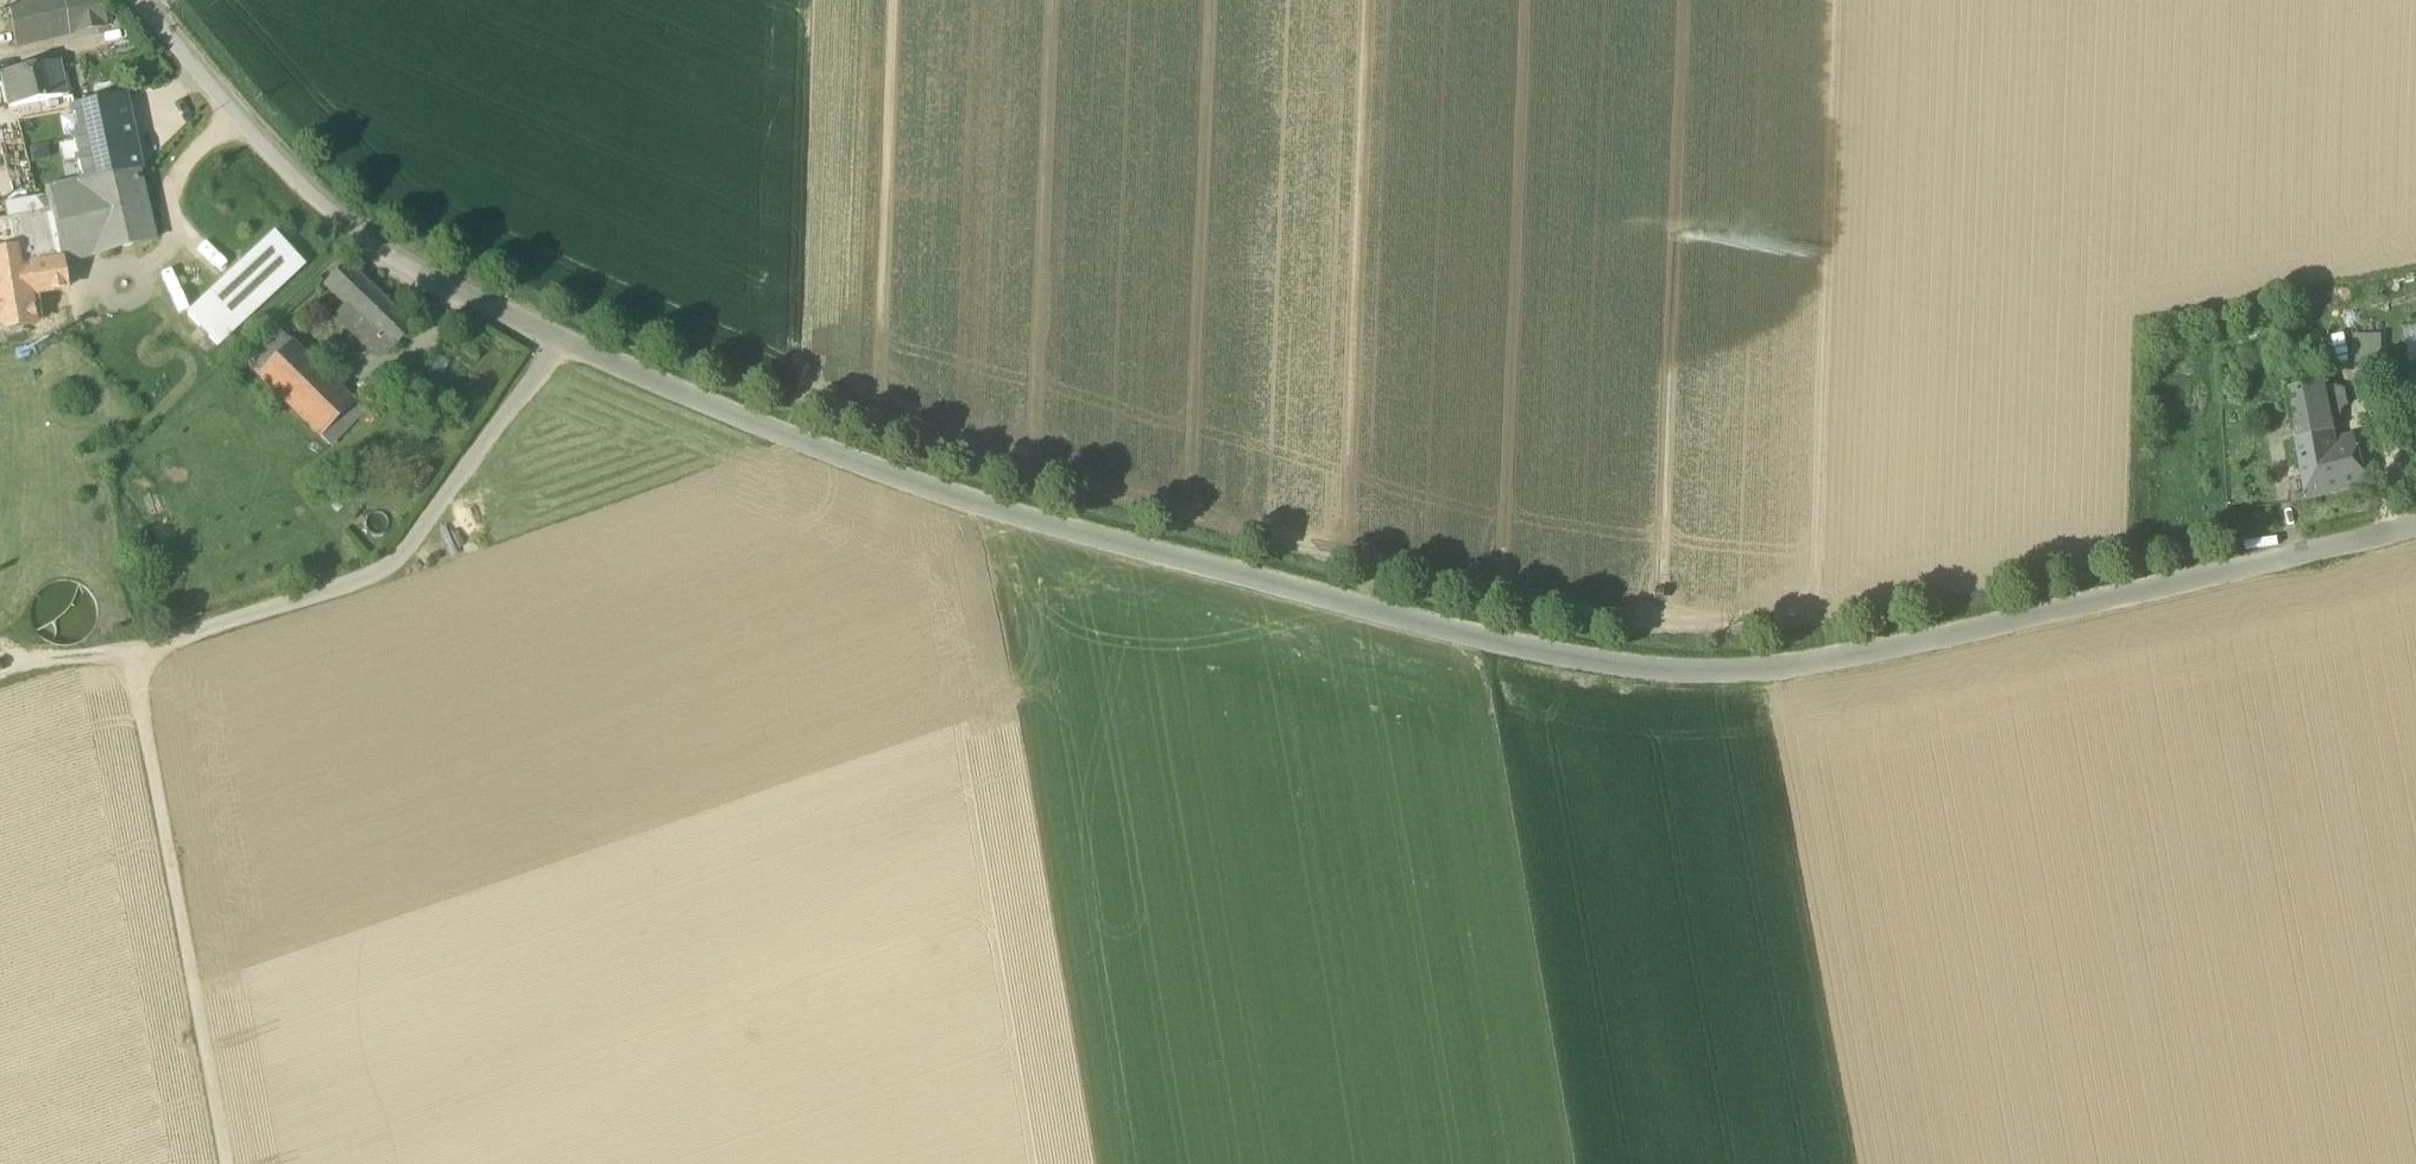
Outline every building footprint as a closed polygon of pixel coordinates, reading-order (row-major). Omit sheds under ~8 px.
[(14,44),(64,32),(68,34),(105,28),(101,0),(52,0),(8,14),(14,44)] [(2,77),(7,108),(63,98),(57,67),(2,77)] [(96,105),(118,99),(114,83),(92,89),(96,105)] [(74,137),(83,182),(138,172),(122,98),(118,99),(96,105),(74,111),(79,136),(74,137)] [(45,192),(45,194),(61,263),(155,240),(139,171),(138,172),(83,182),(45,192)] [(7,203),(9,219),(14,253),(21,296),(40,294),(65,290),(61,263),(45,194),(7,203)] [(14,253),(9,219),(0,221),(0,255),(14,253)] [(186,313),(190,318),(277,237),(273,232),(186,313)] [(190,318),(217,346),(304,265),(277,237),(190,318)] [(40,294),(21,296),(14,253),(0,255),(0,324),(7,329),(34,324),(31,306),(40,294)] [(345,305),(354,315),(376,294),(345,263),(324,284),(345,305)] [(411,329),(376,294),(354,315),(348,321),(377,351),(387,349),(389,351),(411,329)] [(377,362),(389,351),(387,349),(377,351),(348,321),(354,315),(345,305),(333,317),(377,362)] [(2405,359),(2415,358),(2415,319),(2401,320),(2405,359)] [(239,360),(256,376),(290,342),(272,325),(239,360)] [(305,357),(290,342),(256,376),(271,390),(305,357)] [(271,390),(320,438),(353,403),(305,357),(271,390)] [(2282,397),(2302,500),(2367,484),(2357,435),(2335,439),(2325,391),(2282,397)] [(320,438),(331,447),(363,413),(353,403),(320,438)]
